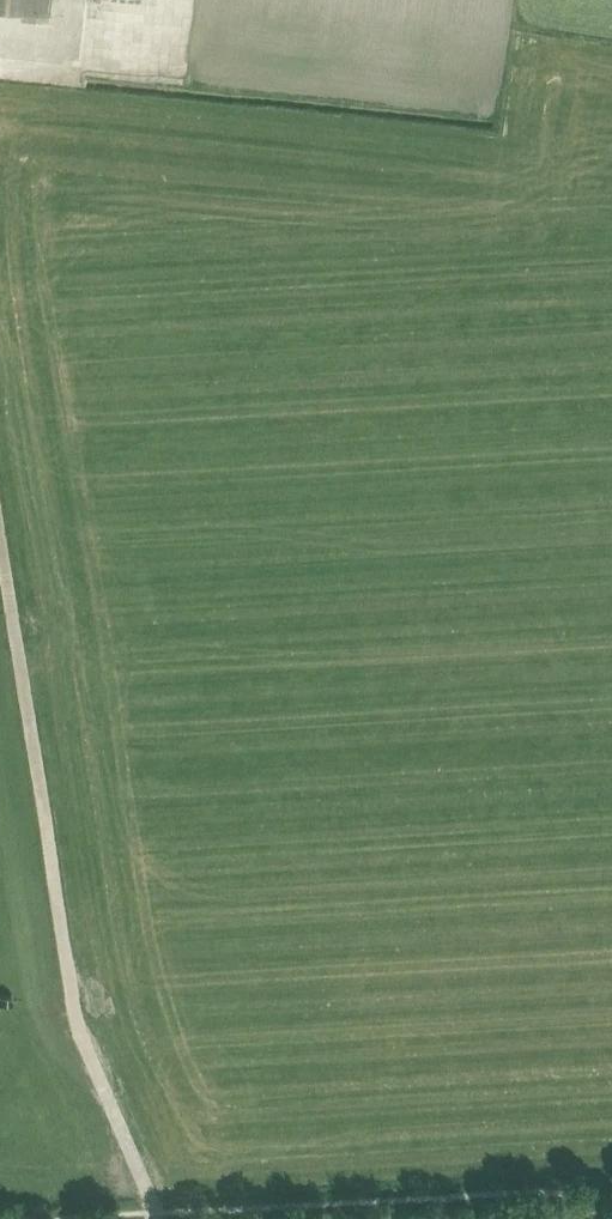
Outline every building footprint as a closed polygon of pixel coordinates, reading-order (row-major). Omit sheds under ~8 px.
[(37,11),(49,13),(51,0),(0,0),(0,7),(23,10),(22,18),(36,20),(37,11)]
